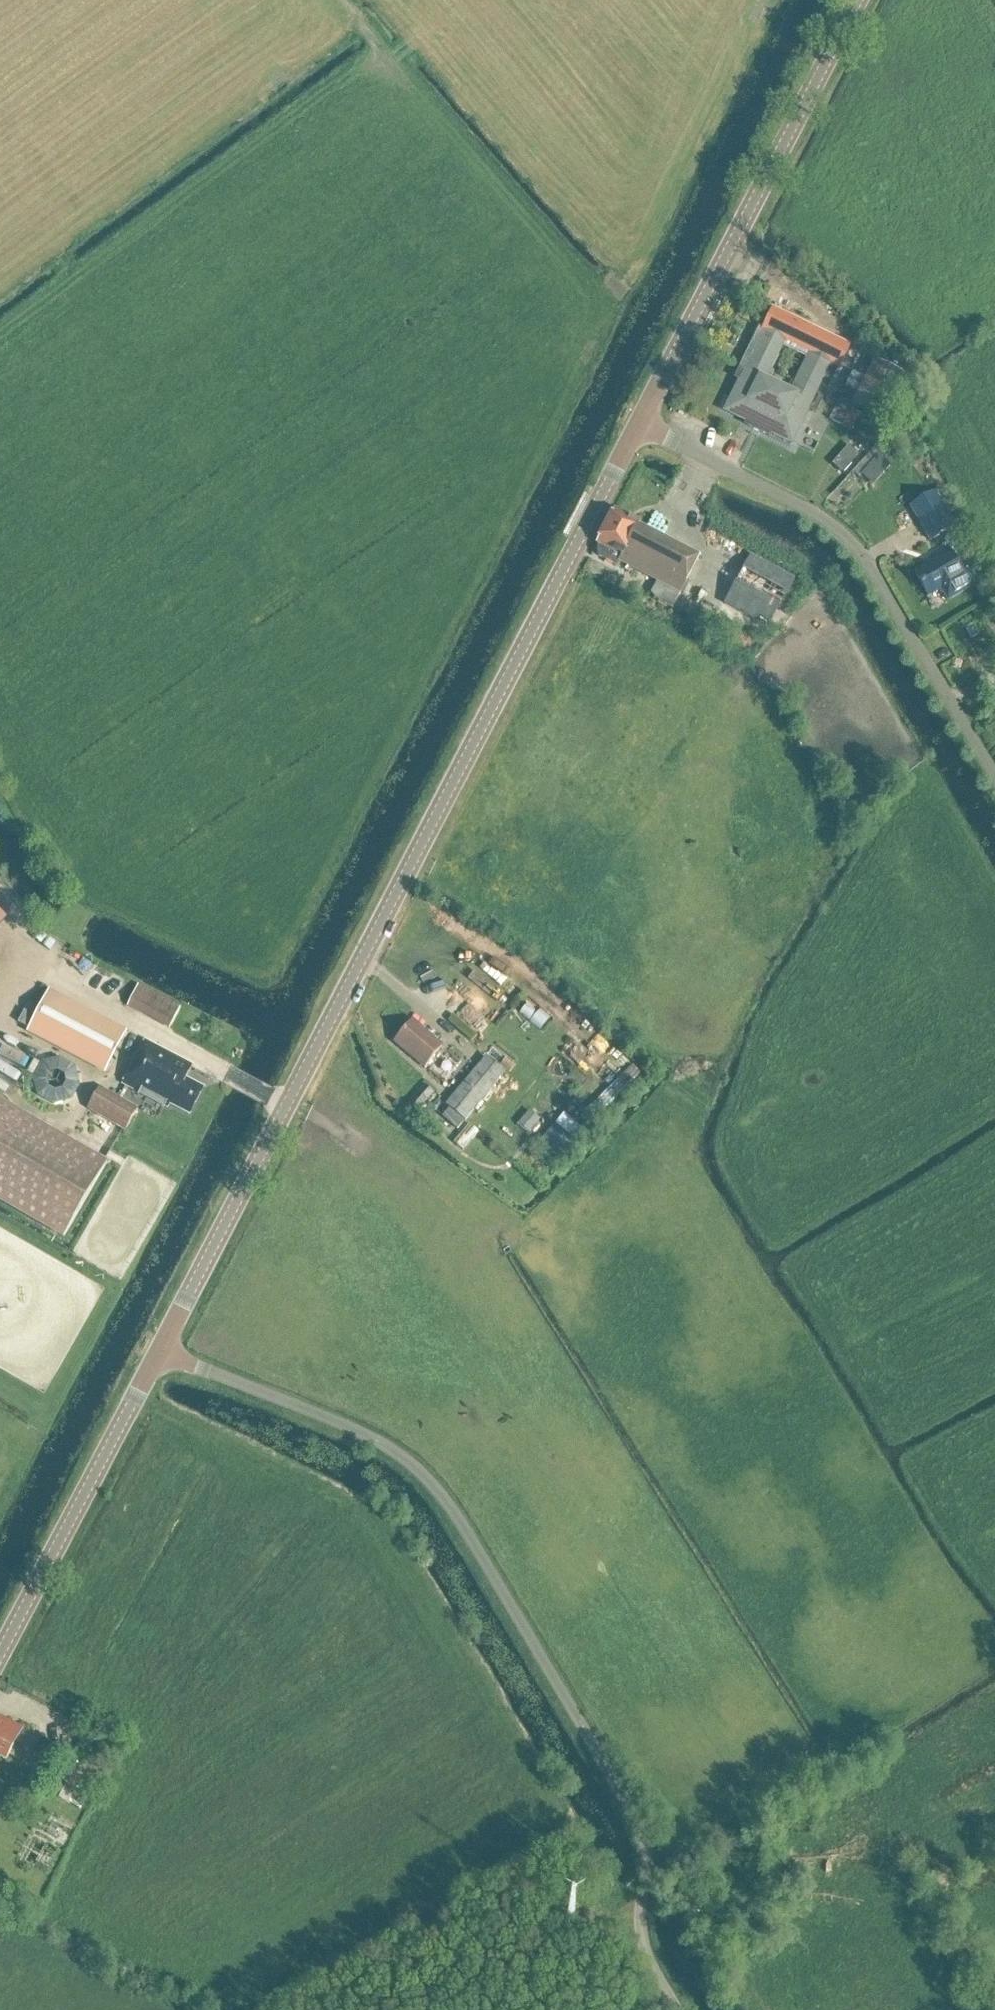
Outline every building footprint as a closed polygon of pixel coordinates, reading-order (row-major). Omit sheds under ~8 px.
[(784,343),(810,355),(796,385),(822,398),(837,368),(838,369),(849,348),(773,311),(762,332),(759,331),(741,368),(761,378),(760,379),(769,384),(773,374),(770,372),(784,343)] [(840,399),(852,405),(887,423),(910,377),(873,358),(864,377),(853,371),(840,399)] [(815,413),(822,398),(796,385),(792,383),(787,393),(769,384),(760,379),(761,378),(741,368),(735,380),(740,382),(731,399),(737,402),(730,415),(746,423),(745,426),(768,438),(770,434),(791,445),(808,410),(815,413)] [(840,399),(829,421),(842,427),(852,405),(840,399)] [(910,507),(930,542),(961,523),(940,489),(910,507)] [(619,563),(655,582),(680,595),(699,559),(638,527),(639,525),(613,511),(596,544),(599,545),(597,549),(597,554),(598,558),(617,568),(619,563)] [(927,598),(941,590),(948,602),(977,585),(966,566),(959,570),(947,549),(932,557),(934,562),(914,574),(927,598)] [(719,615),(762,637),(787,589),(744,566),(719,615)] [(127,1008),(168,1029),(180,1008),(137,986),(127,1008)] [(24,1012),(18,1024),(30,1030),(106,1070),(124,1036),(48,995),(36,1019),(24,1012)] [(412,1022),(394,1043),(424,1069),(443,1047),(412,1022)] [(190,1065),(145,1042),(123,1084),(172,1109),(174,1106),(190,1114),(203,1089),(183,1078),(190,1065)] [(71,1103),(90,1070),(58,1051),(39,1085),(71,1103)] [(458,1130),(505,1074),(486,1058),(446,1105),(450,1109),(443,1117),(458,1130)] [(423,1085),(403,1109),(412,1118),(433,1092),(423,1085)] [(125,1131),(138,1109),(100,1087),(87,1109),(125,1131)] [(61,1236),(106,1162),(0,1103),(0,1201),(61,1236)] [(529,1112),(519,1124),(529,1133),(539,1120),(529,1112)] [(5,1762),(15,1743),(33,1752),(39,1739),(0,1719),(0,1759),(5,1762)]
